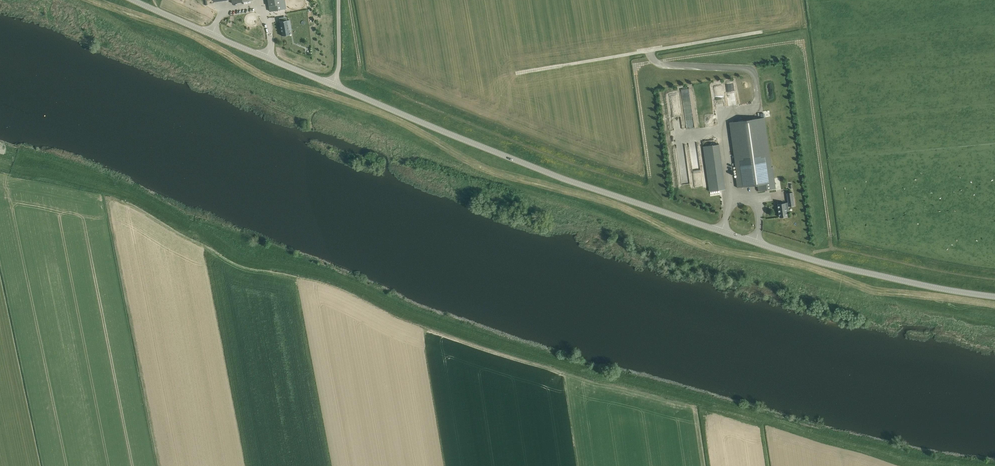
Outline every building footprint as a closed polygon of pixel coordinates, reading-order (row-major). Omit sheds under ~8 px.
[(286,8),(284,0),(268,0),(270,11),(286,8)] [(287,20),(281,21),(282,24),(281,24),(280,24),(282,36),(290,35),(290,34),(289,34),(288,25),(291,25),(290,20),(287,20)] [(757,185),(758,191),(776,188),(773,167),(771,167),(764,118),(730,122),(738,177),(736,177),(737,187),(757,185)] [(2,125),(0,130),(0,134),(5,135),(15,138),(15,139),(21,141),(23,133),(2,125)] [(703,146),(710,191),(726,189),(719,144),(703,146)] [(777,201),(780,217),(787,216),(787,209),(789,209),(789,206),(795,205),(794,199),(788,200),(788,203),(786,203),(778,204),(778,201),(777,201)]
